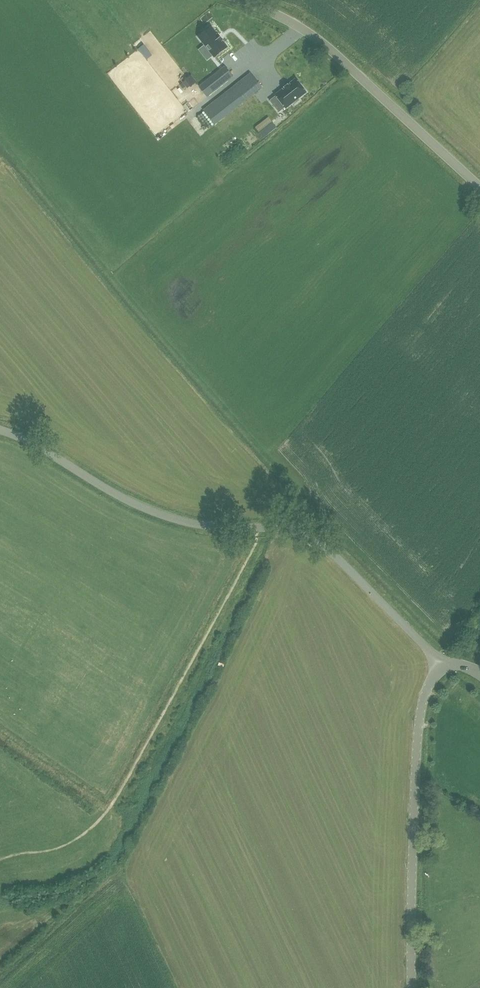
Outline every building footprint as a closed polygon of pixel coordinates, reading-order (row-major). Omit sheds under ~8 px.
[(204,45),(213,56),(214,57),(227,47),(222,40),(218,34),(211,26),(210,28),(209,26),(203,30),(204,32),(198,37),(204,45)] [(226,67),(200,87),(207,96),(233,76),(226,67)] [(250,73),(243,79),(254,93),(262,87),(250,73)] [(184,81),(189,87),(190,88),(196,83),(190,76),(184,81)] [(275,95),(286,108),(293,102),(294,104),(300,100),(298,98),(306,92),(296,79),(289,84),(283,88),(284,88),(275,95)] [(263,137),(276,127),(272,122),(260,132),(263,137)]
